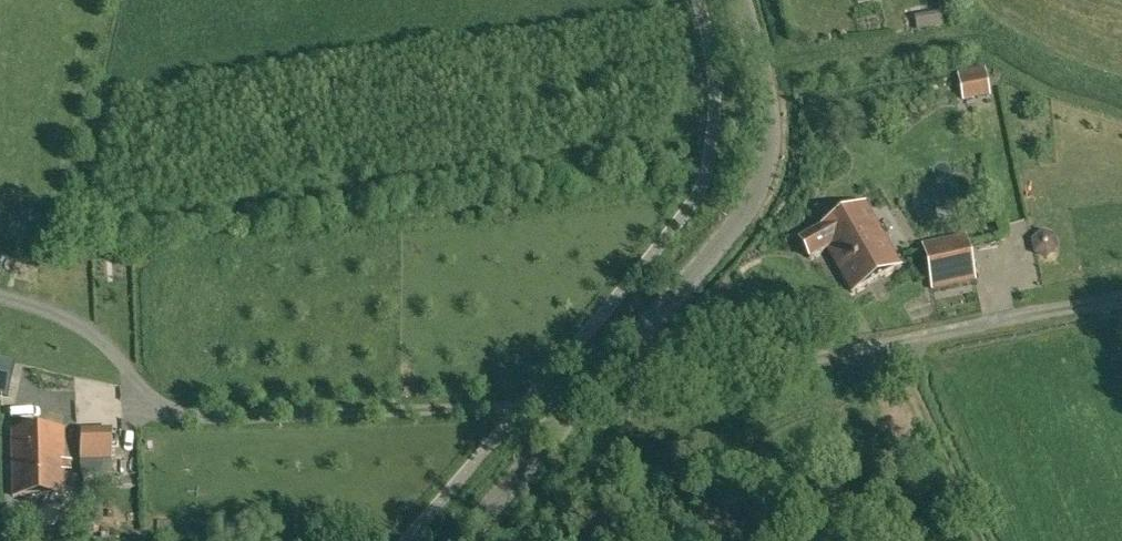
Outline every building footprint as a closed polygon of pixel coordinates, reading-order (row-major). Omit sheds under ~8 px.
[(986,67),(971,70),(976,99),(991,96),(986,67)] [(828,248),(853,292),(900,266),(865,203),(799,239),(810,258),(828,248)] [(967,234),(922,243),(933,291),(977,281),(967,234)] [(8,396),(15,363),(0,360),(0,394),(8,396)] [(12,430),(14,489),(14,496),(67,495),(65,428),(12,430)] [(82,460),(82,475),(101,474),(101,459),(82,460)]
